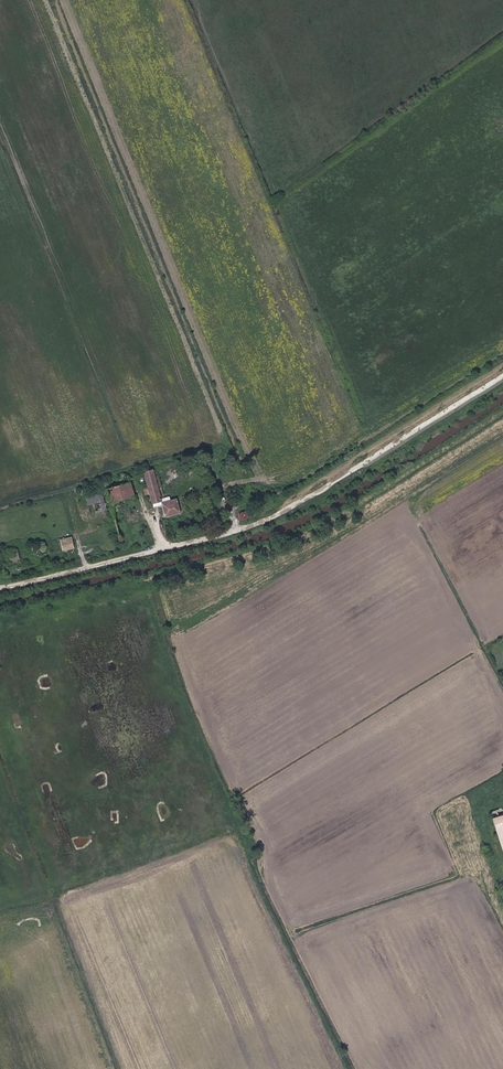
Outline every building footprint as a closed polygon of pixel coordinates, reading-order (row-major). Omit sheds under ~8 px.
[(152,466),(142,469),(145,481),(146,485),(142,486),(144,494),(147,493),(150,505),(159,503),(163,514),(178,510),(175,496),(169,497),(168,492),(159,494),(152,466)] [(193,473),(191,466),(172,470),(173,475),(179,474),(179,476),(193,473)] [(131,485),(145,481),(142,469),(128,473),(131,485)] [(142,530),(131,485),(128,473),(103,480),(117,537),(142,530)] [(83,497),(85,506),(94,504),(95,512),(104,510),(101,494),(83,497)] [(240,522),(246,518),(242,511),(235,514),(240,522)] [(53,537),(56,548),(73,545),(70,533),(53,537)] [(44,550),(42,539),(25,543),(27,554),(44,550)] [(2,560),(18,556),(16,545),(0,549),(0,553),(2,560)] [(502,813),(502,809),(502,807),(488,812),(490,817),(502,813)] [(502,851),(502,816),(492,819),(502,851)]
